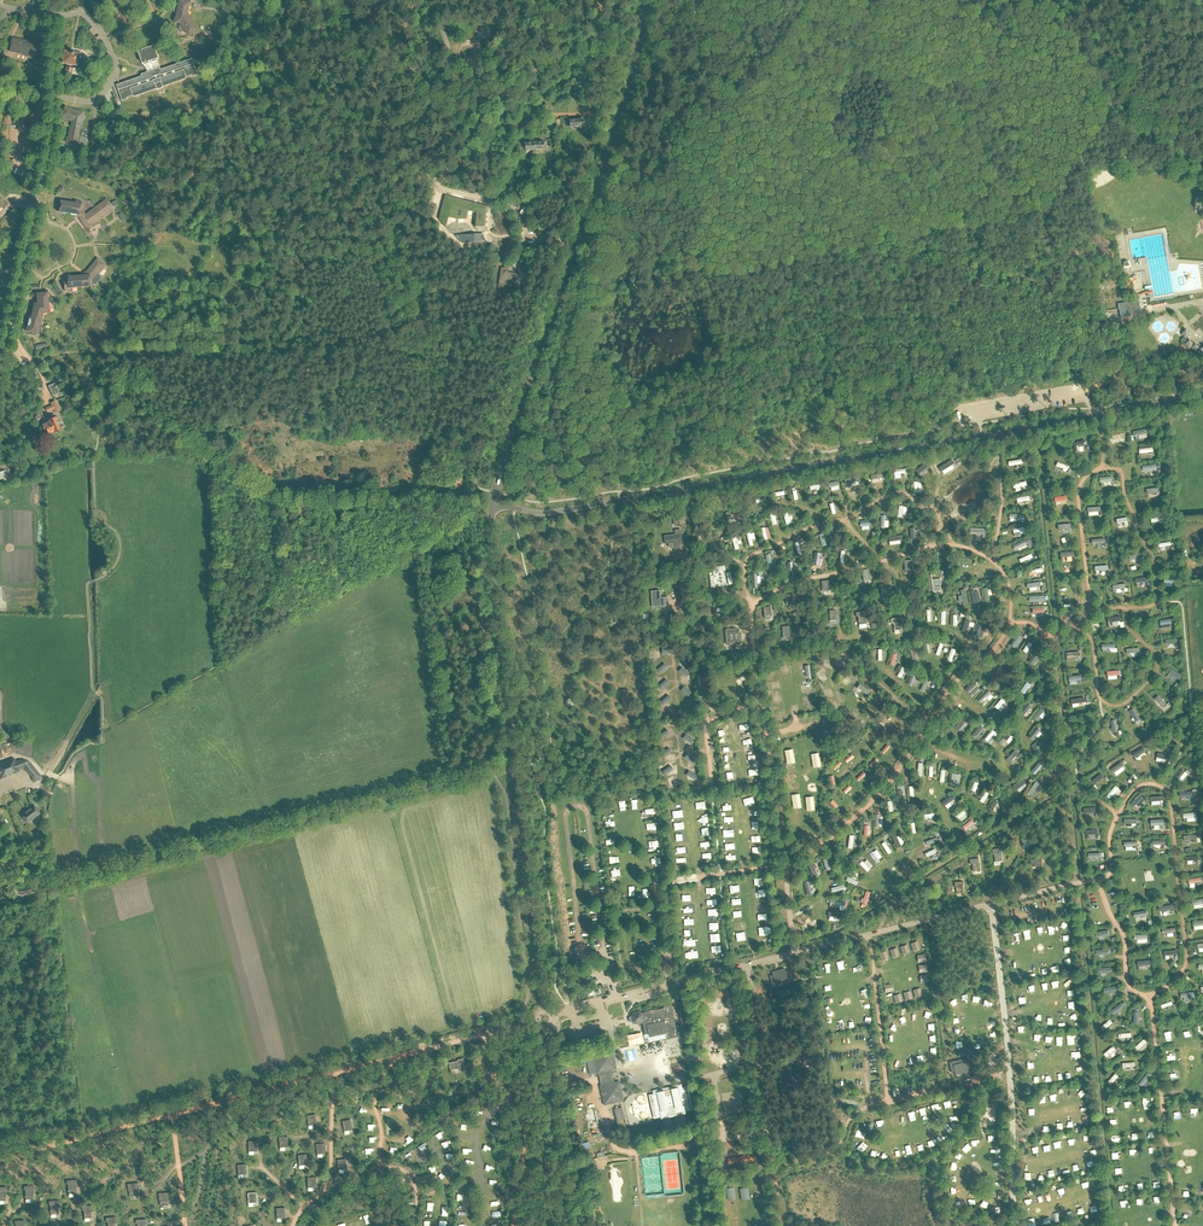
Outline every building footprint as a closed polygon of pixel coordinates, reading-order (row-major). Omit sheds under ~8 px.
[(176,15),(175,22),(181,23),(184,28),(183,29),(187,34),(188,33),(189,36),(193,34),(194,36),(200,32),(195,25),(196,25),(189,15),(190,10),(189,10),(191,0),(184,0),(184,1),(180,0),(180,3),(179,3),(177,10),(178,10),(177,15),(176,15)] [(36,58),(39,43),(38,43),(38,40),(28,38),(27,41),(13,38),(10,51),(28,55),(28,56),(36,58)] [(144,48),(144,50),(139,52),(143,64),(144,63),(144,65),(147,64),(148,68),(151,67),(152,71),(142,75),(142,77),(117,85),(123,101),(127,99),(127,98),(133,95),(134,97),(157,89),(158,89),(163,88),(164,87),(163,86),(186,78),(186,77),(192,75),(193,76),(197,75),(192,59),(161,70),(157,59),(158,58),(154,46),(149,48),(148,47),(146,47),(145,47),(144,48)] [(62,63),(77,66),(77,65),(78,65),(78,64),(77,64),(79,54),(73,53),(74,52),(70,51),(70,52),(64,51),(62,63)] [(34,130),(34,105),(33,105),(33,102),(27,102),(27,105),(25,105),(25,131),(33,131),(33,130),(34,130)] [(63,112),(61,119),(67,121),(67,120),(73,122),(72,127),(70,127),(68,137),(67,137),(66,143),(72,145),(77,145),(77,144),(86,144),(87,139),(79,135),(80,128),(84,118),(82,118),(83,112),(75,111),(66,107),(63,112)] [(556,120),(557,129),(560,129),(560,125),(564,125),(564,119),(556,120)] [(536,143),(537,150),(545,150),(545,146),(548,146),(548,142),(536,143)] [(536,143),(525,143),(526,151),(537,150),(536,143)] [(463,200),(462,201),(451,198),(451,197),(445,196),(439,219),(442,223),(445,222),(446,222),(447,222),(449,217),(457,220),(467,219),(469,211),(477,213),(475,227),(485,227),(487,207),(463,200)] [(76,204),(59,201),(58,212),(59,212),(62,213),(67,213),(82,215),(83,217),(81,220),(88,231),(94,226),(93,224),(112,211),(109,206),(110,205),(106,200),(96,207),(97,208),(89,214),(88,213),(86,215),(82,210),(83,205),(82,205),(82,203),(79,203),(76,202),(76,204)] [(1187,219),(1188,228),(1196,227),(1195,218),(1187,219)] [(484,239),(484,234),(461,235),(462,242),(472,241),(472,243),(481,242),(482,239),(484,239)] [(106,266),(97,259),(87,272),(84,272),(81,276),(71,277),(71,276),(69,276),(68,277),(68,280),(63,280),(64,291),(72,290),(72,288),(88,286),(88,287),(91,286),(91,285),(95,285),(101,278),(98,274),(106,266)] [(515,292),(517,279),(517,278),(524,279),(527,264),(519,263),(518,274),(508,272),(509,269),(501,268),(497,295),(504,297),(505,291),(515,292)] [(1134,291),(1134,294),(1138,293),(1139,297),(1143,296),(1141,289),(1134,291)] [(37,303),(34,303),(31,318),(29,317),(26,331),(36,333),(37,332),(39,323),(41,324),(43,314),(49,313),(48,308),(49,307),(49,302),(48,302),(47,290),(36,291),(37,303)] [(1139,300),(1124,303),(1127,317),(1141,314),(1139,300)] [(1187,330),(1181,334),(1186,339),(1184,341),(1186,343),(1184,345),(1189,350),(1191,349),(1195,354),(1197,352),(1201,357),(1202,356),(1202,349),(1202,348),(1200,349),(1196,344),(1194,345),(1188,338),(1191,335),(1187,330)] [(53,396),(59,393),(55,383),(48,386),(53,396)] [(52,406),(45,408),(47,412),(53,409),(55,413),(60,411),(55,401),(51,403),(52,406)] [(58,422),(58,421),(57,418),(56,419),(55,417),(48,420),(49,422),(42,425),(44,430),(46,429),(48,435),(53,433),(53,434),(61,431),(57,423),(58,422)] [(1058,473),(1059,468),(1047,464),(1045,469),(1058,473)] [(1134,475),(1151,472),(1150,465),(1133,469),(1134,475)] [(686,527),(685,517),(673,518),(674,526),(680,525),(681,528),(686,527)] [(674,548),(675,551),(684,549),(681,530),(675,530),(675,534),(664,536),(665,544),(668,544),(668,547),(671,549),(674,548)] [(1006,550),(1017,546),(1015,542),(1004,546),(1006,550)] [(1008,559),(1010,564),(1022,559),(1020,554),(1008,559)] [(911,560),(904,561),(905,571),(912,571),(911,560)] [(870,569),(862,570),(863,581),(871,580),(870,569)] [(931,574),(926,575),(929,593),(940,591),(939,583),(941,583),(940,579),(932,580),(931,574)] [(878,589),(880,589),(881,597),(888,596),(888,590),(889,590),(889,584),(878,585),(878,589)] [(668,597),(660,598),(660,591),(651,592),(652,607),(668,606),(668,597)] [(793,595),(786,595),(786,605),(794,605),(793,595)] [(772,617),(771,607),(764,608),(765,618),(772,617)] [(866,623),(865,618),(867,617),(867,612),(855,613),(856,617),(858,617),(859,624),(866,623)] [(892,623),(894,623),(894,631),(902,630),(901,624),(903,624),(902,618),(891,619),(892,623)] [(789,626),(782,627),(783,637),(790,636),(789,626)] [(735,629),(726,630),(725,631),(726,645),(727,646),(736,645),(736,644),(740,643),(740,641),(741,641),(741,633),(740,632),(739,630),(735,631),(735,629)] [(928,643),(927,647),(928,648),(925,656),(929,657),(933,645),(928,643)] [(1012,653),(1016,655),(1023,646),(1019,643),(1012,653)] [(940,649),(935,662),(940,664),(945,651),(940,649)] [(1023,664),(1030,657),(1027,654),(1020,661),(1023,664)] [(892,667),(887,677),(891,679),(896,669),(892,667)] [(1020,691),(1018,687),(1011,690),(1013,695),(1020,691)] [(973,703),(977,705),(981,697),(977,695),(973,703)] [(1145,705),(1155,710),(1158,705),(1149,699),(1145,705)] [(1015,718),(1021,708),(1016,705),(1010,715),(1015,718)] [(1125,724),(1130,723),(1125,712),(1121,714),(1125,724)] [(844,721),(849,724),(853,718),(847,715),(844,721)] [(1021,726),(1028,720),(1025,717),(1018,723),(1021,726)] [(1025,742),(1031,732),(1026,729),(1020,739),(1025,742)] [(977,743),(984,733),(981,730),(974,740),(977,743)] [(1021,748),(1024,753),(1033,748),(1031,743),(1021,748)] [(0,779),(19,771),(19,770),(23,768),(35,783),(42,777),(30,762),(21,760),(16,762),(15,759),(0,764),(0,778),(0,779)] [(1024,775),(1034,768),(1030,762),(1020,770),(1024,775)] [(1112,764),(1103,766),(1105,773),(1114,771),(1112,764)] [(925,774),(926,771),(922,770),(923,767),(919,766),(917,776),(922,777),(922,774),(925,774)] [(937,777),(934,776),(934,770),(929,770),(929,782),(933,782),(933,780),(937,780),(937,777)] [(1102,800),(1110,792),(1107,788),(1098,796),(1102,800)] [(974,791),(968,800),(972,803),(978,794),(974,791)] [(943,798),(935,805),(938,809),(946,801),(943,798)] [(33,805),(27,810),(34,819),(40,814),(33,805)] [(27,810),(21,814),(28,823),(34,819),(27,810)] [(1142,828),(1146,827),(1146,831),(1150,830),(1150,827),(1154,826),(1154,821),(1141,822),(1142,828)] [(845,839),(836,840),(837,847),(841,847),(841,845),(846,844),(845,839)] [(1146,852),(1150,851),(1150,848),(1154,848),(1154,846),(1156,846),(1156,842),(1143,843),(1143,848),(1146,847),(1146,852)] [(872,845),(877,853),(880,851),(874,843),(872,845)] [(914,851),(917,856),(926,852),(923,847),(914,851)] [(864,849),(861,850),(867,861),(870,859),(864,849)] [(998,849),(992,850),(993,854),(994,854),(995,862),(1002,861),(1001,852),(999,852),(998,849)] [(979,858),(969,859),(970,864),(972,864),(973,871),(980,871),(979,858)] [(848,862),(855,870),(859,867),(854,862),(854,861),(851,859),(848,862)] [(963,893),(963,883),(954,883),(954,887),(956,887),(956,894),(963,893)] [(720,893),(728,892),(726,884),(718,885),(720,893)] [(818,910),(828,909),(827,898),(818,899),(818,910)] [(1182,902),(1183,907),(1187,906),(1188,910),(1192,909),(1192,906),(1196,905),(1196,900),(1182,902)] [(682,923),(681,916),(675,917),(675,913),(672,914),(673,924),(682,923)] [(733,930),(725,930),(725,938),(733,938),(733,930)] [(707,934),(697,934),(698,942),(708,941),(707,934)] [(1155,953),(1156,960),(1166,960),(1166,958),(1168,958),(1168,952),(1155,953)] [(770,977),(773,986),(791,981),(788,971),(786,972),(785,969),(772,972),(773,976),(770,977)] [(1112,1003),(1102,1012),(1106,1016),(1115,1007),(1112,1003)] [(630,1017),(629,1018),(629,1021),(631,1022),(633,1022),(636,1024),(642,1022),(642,1021),(645,1034),(644,1035),(645,1041),(648,1042),(655,1041),(656,1038),(659,1040),(666,1038),(667,1036),(671,1038),(677,1037),(675,1027),(673,1015),(672,1007),(670,1005),(664,1007),(663,1008),(655,1010),(654,1010),(650,1010),(649,1011),(643,1013),(642,1014),(640,1012),(634,1013),(632,1016),(630,1017)] [(685,1035),(679,1005),(677,1006),(679,1016),(680,1024),(676,1025),(678,1036),(684,1035),(685,1035)] [(839,1015),(832,1017),(834,1024),(841,1022),(839,1015)] [(1090,1028),(1093,1032),(1103,1025),(1101,1021),(1090,1028)] [(1094,1054),(1096,1058),(1107,1051),(1104,1047),(1094,1054)] [(614,1069),(616,1066),(613,1052),(610,1050),(593,1054),(597,1073),(598,1073),(601,1085),(600,1085),(604,1105),(621,1101),(623,1098),(622,1094),(620,1093),(621,1090),(620,1084),(617,1082),(614,1082),(611,1070),(614,1069)] [(592,1052),(585,1053),(590,1075),(597,1073),(593,1054),(592,1052)] [(956,1061),(956,1060),(950,1061),(950,1063),(949,1063),(951,1073),(955,1072),(955,1075),(968,1072),(967,1069),(971,1068),(968,1057),(961,1058),(961,1060),(956,1061)] [(458,1061),(449,1063),(451,1070),(460,1068),(461,1072),(466,1070),(464,1059),(458,1060),(458,1061)] [(1097,1084),(1100,1087),(1109,1078),(1105,1074),(1097,1084)] [(1129,1085),(1133,1088),(1141,1078),(1137,1075),(1129,1085)] [(676,1115),(684,1113),(684,1111),(692,1109),(687,1087),(681,1089),(681,1085),(653,1091),(654,1094),(650,1095),(654,1117),(661,1116),(662,1118),(670,1116),(669,1114),(676,1112),(676,1115)] [(614,1109),(619,1132),(626,1130),(621,1107),(614,1109)] [(314,1115),(307,1116),(308,1126),(316,1125),(314,1115)] [(350,1120),(342,1121),(344,1131),(352,1130),(350,1120)] [(393,1136),(400,1142),(404,1138),(397,1132),(393,1136)] [(287,1137),(279,1138),(280,1148),(288,1147),(287,1137)] [(324,1144),(316,1145),(317,1154),(325,1154),(324,1144)] [(306,1155),(298,1156),(299,1165),(307,1165),(306,1155)] [(338,1160),(339,1170),(346,1169),(345,1159),(338,1160)] [(595,1159),(587,1161),(590,1174),(598,1172),(595,1159)] [(76,1194),(75,1188),(76,1188),(76,1181),(75,1180),(67,1181),(66,1182),(66,1185),(67,1185),(68,1194),(76,1194)] [(139,1183),(128,1184),(129,1191),(130,1191),(130,1196),(138,1196),(137,1187),(139,1187),(139,1183)] [(33,1199),(32,1194),(34,1194),(33,1187),(32,1186),(24,1186),(23,1187),(23,1190),(24,1190),(25,1200),(33,1199)] [(734,1188),(726,1189),(727,1198),(736,1196),(734,1188)] [(748,1188),(739,1189),(741,1198),(750,1197),(748,1188)] [(170,1193),(159,1194),(159,1200),(160,1200),(160,1206),(169,1205),(168,1197),(170,1197),(170,1193)] [(255,1193),(248,1193),(249,1203),(256,1203),(255,1193)] [(48,1205),(49,1205),(50,1215),(58,1214),(58,1209),(59,1209),(58,1202),(57,1201),(49,1201),(48,1202),(48,1205)] [(91,1218),(91,1210),(92,1210),(92,1206),(82,1207),(82,1210),(83,1210),(84,1218),(91,1218)] [(106,1218),(106,1222),(107,1222),(108,1225),(115,1225),(115,1222),(116,1221),(115,1217),(106,1218)]
